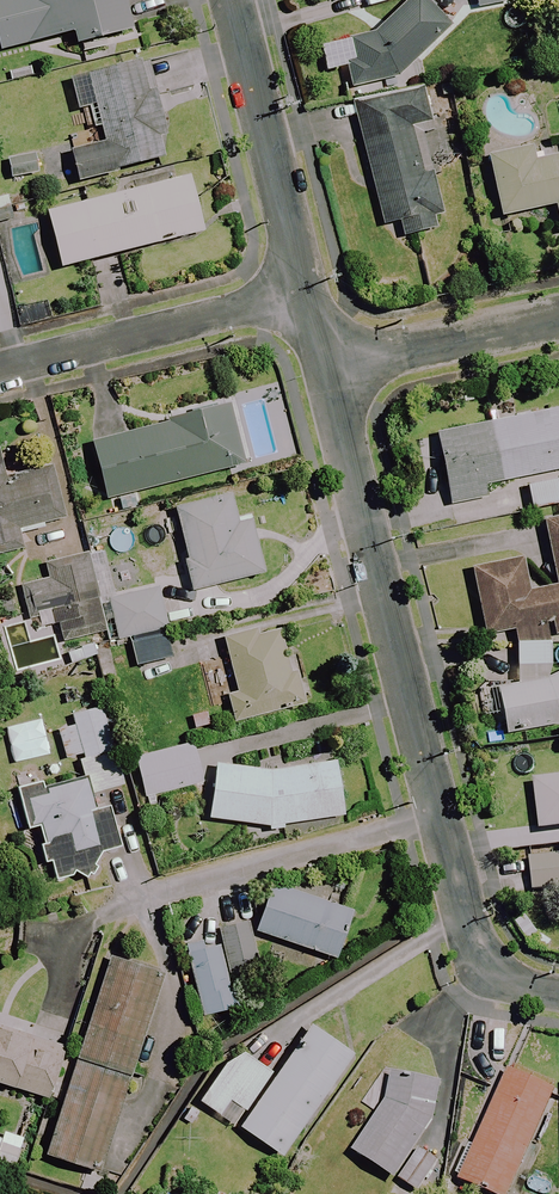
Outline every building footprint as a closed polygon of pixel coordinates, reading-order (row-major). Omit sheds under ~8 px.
[(125,0),(0,0),(0,48),(1,52),(73,34),(76,47),(134,32),(125,0)] [(353,89),(398,80),(451,26),(425,0),(414,0),(382,33),(343,41),(353,89)] [(476,9),(513,2),(512,0),(474,0),(476,9)] [(147,95),(137,62),(71,81),(80,112),(88,110),(98,145),(69,153),(78,184),(162,160),(156,139),(165,137),(153,93),(147,95)] [(431,131),(421,89),(354,104),(382,227),(399,223),(402,238),(445,228),(432,174),(423,133),(431,131)] [(535,161),(532,147),(488,156),(501,218),(555,206),(558,225),(558,156),(535,161)] [(37,154),(7,159),(10,181),(40,176),(37,154)] [(203,233),(189,177),(47,213),(61,269),(203,233)] [(244,465),(228,407),(92,444),(108,502),(244,465)] [(558,471),(558,411),(438,434),(452,505),(487,498),(485,486),(490,485),(496,516),(532,509),(526,478),(558,471)] [(0,463),(0,556),(23,551),(19,532),(61,522),(50,474),(5,485),(0,463)] [(237,524),(231,497),(176,509),(194,592),(264,576),(252,521),(237,524)] [(558,724),(558,674),(550,678),(551,636),(558,635),(558,517),(544,520),(557,585),(528,591),(522,561),(473,570),(486,637),(515,631),(517,641),(516,685),(497,689),(506,734),(558,724)] [(98,602),(87,556),(48,565),(51,577),(22,584),(31,621),(52,616),(59,644),(107,633),(109,643),(130,638),(137,668),(172,659),(164,628),(168,627),(159,588),(98,602)] [(261,636),(259,629),(223,640),(239,695),(228,698),(235,723),(303,704),(295,674),(291,675),(279,631),(261,636)] [(123,787),(102,708),(72,716),(75,727),(58,731),(65,760),(78,757),(85,781),(45,792),(43,785),(17,792),(28,832),(37,829),(51,885),(100,872),(95,853),(118,847),(108,809),(94,812),(90,796),(123,787)] [(203,784),(193,745),(136,759),(146,798),(203,784)] [(210,820),(269,824),(268,833),(284,834),(285,826),(288,826),(345,818),(338,762),(273,770),(216,764),(210,820)] [(532,784),(539,832),(558,829),(558,780),(532,784)] [(530,859),(532,891),(558,889),(558,856),(530,859)] [(351,912),(272,885),(255,932),(335,960),(351,912)] [(259,969),(248,924),(214,933),(217,945),(187,952),(203,1017),(242,1008),(234,976),(259,969)] [(161,975),(113,959),(49,1156),(98,1172),(142,1036),(161,975)] [(0,1016),(0,1086),(48,1101),(72,1025),(39,1015),(35,1027),(0,1016)] [(352,1056),(312,1028),(241,1129),(282,1157),(352,1056)] [(270,1075),(238,1052),(200,1102),(219,1116),(231,1100),(244,1110),(270,1075)] [(504,1067),(456,1180),(489,1193),(509,1193),(554,1089),(504,1067)] [(416,1193),(417,1193),(439,1161),(417,1146),(435,1118),(443,1084),(395,1074),(392,1091),(351,1152),(394,1180),(416,1193)] [(4,1133),(1,1142),(0,1141),(0,1161),(15,1166),(23,1139),(4,1133)]
